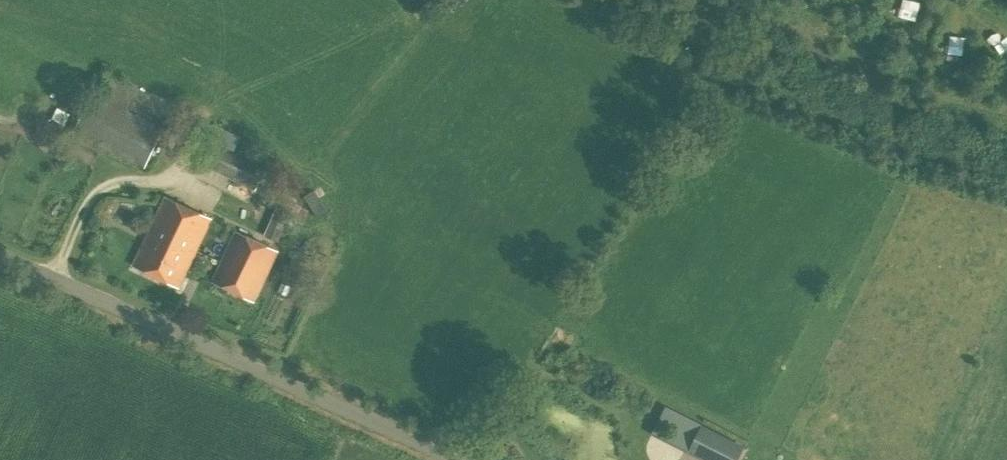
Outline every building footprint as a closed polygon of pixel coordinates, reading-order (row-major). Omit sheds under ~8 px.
[(1006,41),(1006,29),(998,26),(995,37),(1006,41)] [(204,137),(209,140),(232,150),(234,151),(241,136),(212,122),(204,137)] [(212,142),(203,161),(256,186),(265,167),(263,166),(212,142)] [(177,287),(212,219),(165,196),(131,264),(177,287)] [(284,244),(301,205),(280,196),(264,235),(284,244)] [(254,302),(278,250),(235,230),(212,282),(254,302)] [(687,452),(702,424),(666,407),(652,435),(687,452)] [(744,446),(702,424),(687,452),(702,459),(737,459),(744,446)]
